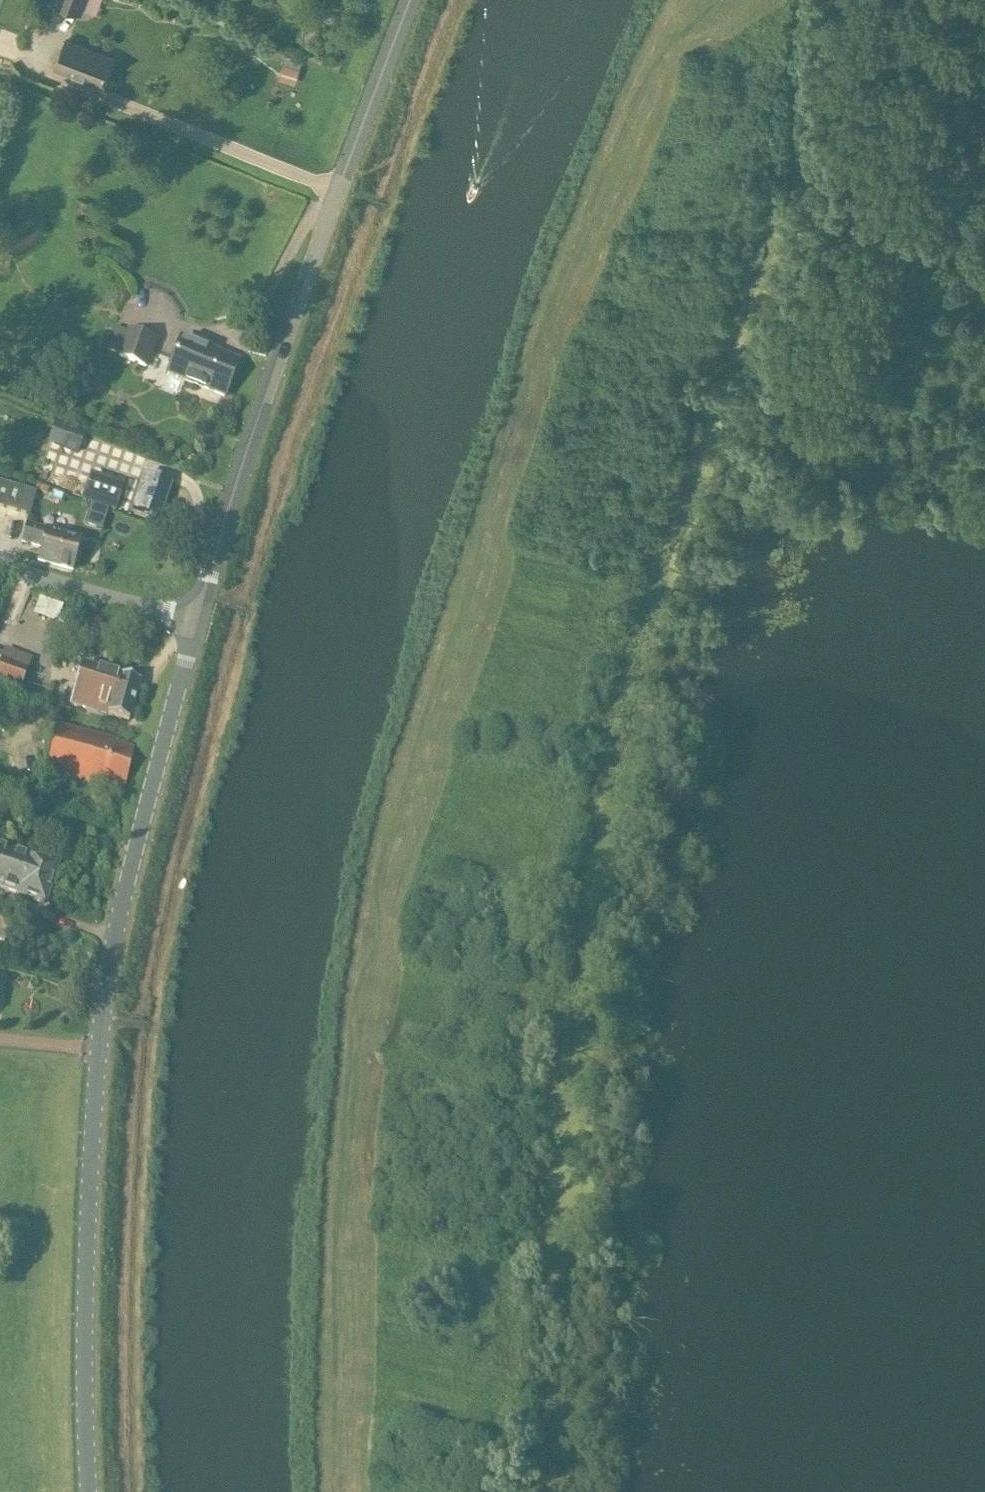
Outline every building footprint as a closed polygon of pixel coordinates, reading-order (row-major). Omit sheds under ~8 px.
[(54,4),(82,14),(87,0),(56,0),(54,4)] [(103,86),(114,58),(65,40),(55,68),(103,86)] [(296,78),(300,69),(285,63),(282,72),(296,78)] [(109,341),(106,349),(119,354),(118,355),(146,366),(156,341),(128,330),(128,332),(115,327),(109,341)] [(225,396),(239,361),(181,338),(168,374),(225,396)] [(65,444),(58,464),(69,468),(77,448),(82,434),(66,428),(60,442),(65,444)] [(157,520),(169,484),(142,475),(130,511),(157,520)] [(113,510),(120,488),(89,478),(82,500),(113,510)] [(37,492),(0,481),(0,506),(30,515),(37,492)] [(38,484),(36,490),(46,494),(49,488),(38,484)] [(91,504),(85,524),(101,529),(108,510),(91,504)] [(73,570),(81,539),(26,524),(22,542),(42,547),(38,561),(73,570)] [(62,606),(40,598),(34,615),(56,622),(62,606)] [(0,661),(0,680),(19,688),(25,671),(0,661)] [(128,720),(139,681),(80,665),(69,704),(128,720)] [(122,788),(133,746),(113,741),(113,739),(53,724),(41,770),(102,785),(102,783),(122,788)] [(55,864),(0,846),(0,888),(43,903),(55,864)] [(12,912),(0,908),(0,951),(12,912)]
